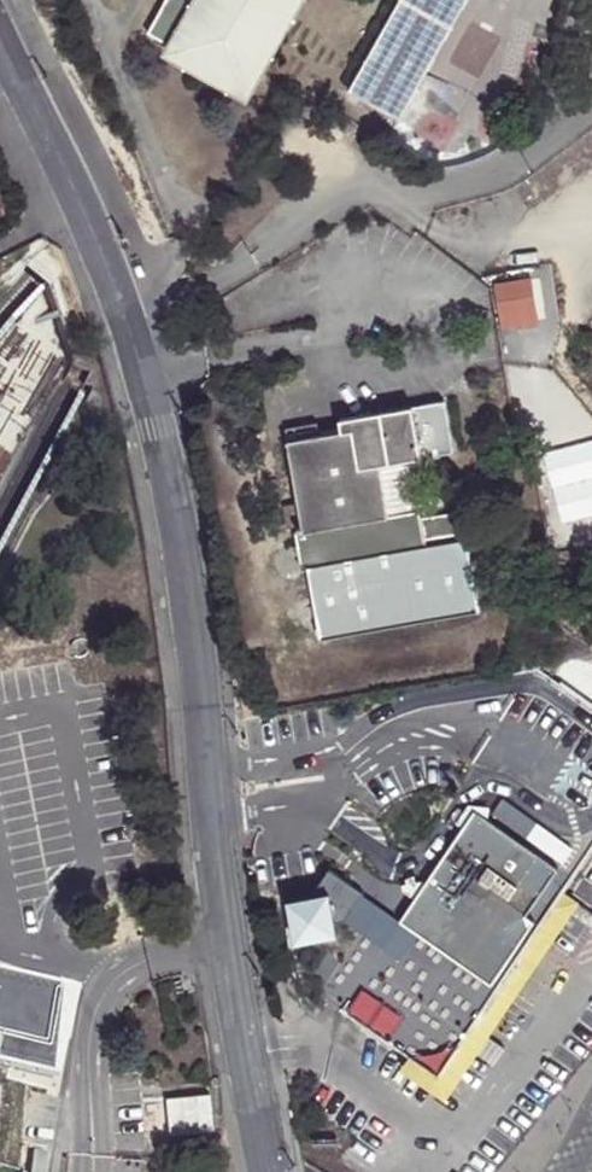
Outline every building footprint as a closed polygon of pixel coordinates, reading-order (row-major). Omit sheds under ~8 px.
[(210,0),(168,0),(148,35),(180,53),(210,0)] [(180,53),(245,91),(297,0),(210,0),(180,53)] [(349,94),(398,124),(470,0),(403,0),(349,94)] [(377,466),(409,461),(452,452),(442,402),(338,422),(340,432),(287,442),(300,531),(295,532),(300,568),(307,568),(319,638),(475,613),(463,543),(458,544),(453,517),(419,520),(417,511),(386,518),(367,521),(358,469),(377,466)] [(417,511),(409,461),(377,466),(386,518),(417,511)] [(349,1005),(417,1051),(447,1072),(563,905),(570,894),(591,862),(591,694),(571,679),(440,871),(420,901),(400,930),(349,1005)] [(253,699),(241,702),(246,720),(257,718),(253,699)] [(314,893),(293,898),(302,938),(342,929),(340,919),(349,917),(368,889),(333,865),(314,893)] [(391,881),(400,930),(420,901),(440,871),(391,881)] [(591,923),(591,909),(570,894),(563,905),(579,914),(591,923)] [(406,1067),(452,1098),(523,994),(579,914),(563,905),(447,1072),(417,1051),(406,1067)] [(0,986),(0,1076),(56,1088),(63,999),(0,986)]
